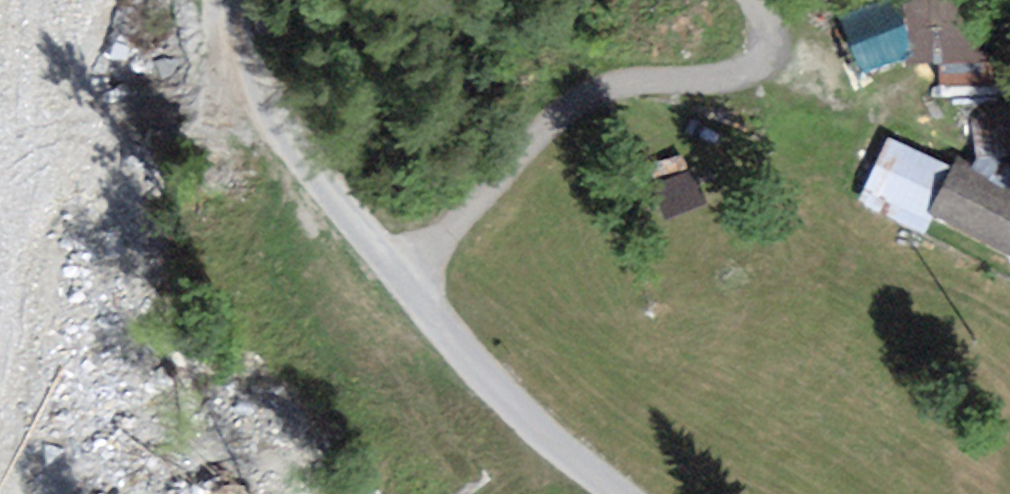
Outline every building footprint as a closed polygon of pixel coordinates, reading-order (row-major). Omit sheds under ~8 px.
[(909,59),(970,57),(968,0),(907,0),(909,59)] [(956,155),(929,210),(1009,249),(1009,182),(956,155)]
